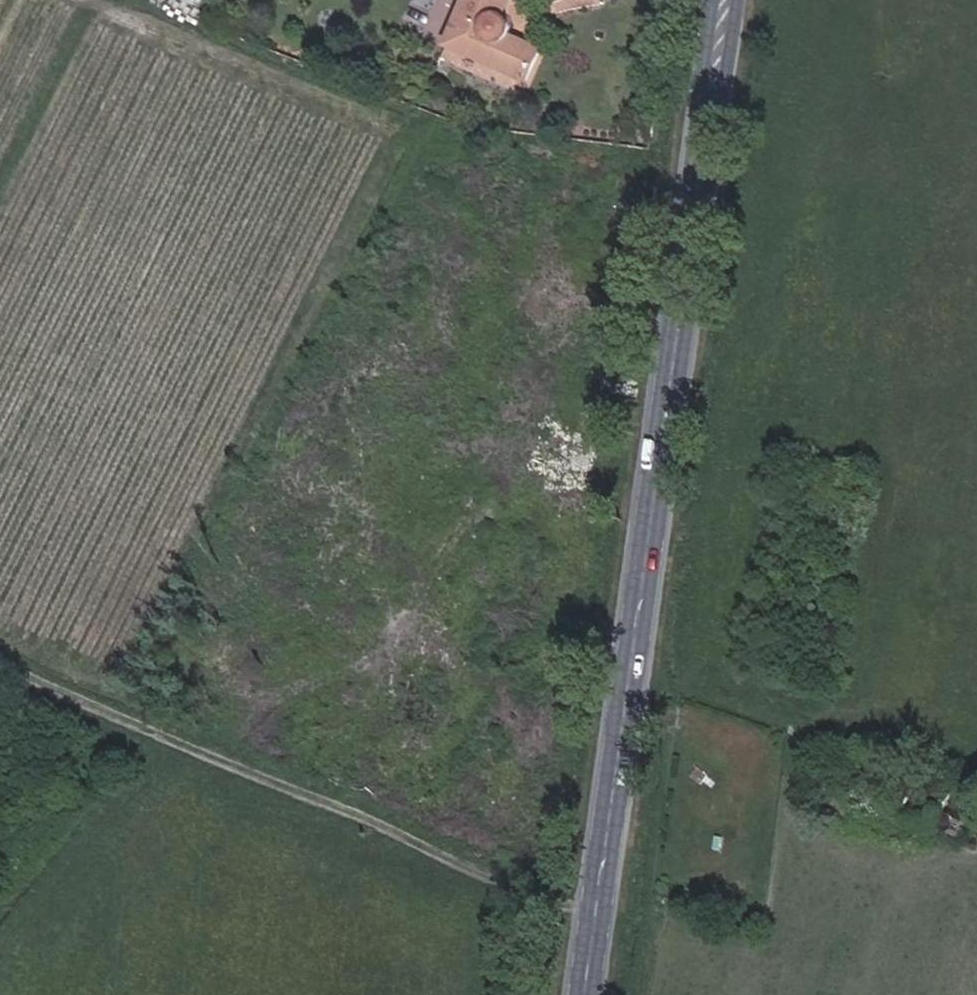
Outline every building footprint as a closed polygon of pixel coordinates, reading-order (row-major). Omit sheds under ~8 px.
[(515,86),(526,54),(530,42),(524,39),(539,0),(495,0),(481,35),(484,45),(474,67),(515,86)] [(526,54),(515,86),(545,100),(559,70),(526,54)] [(976,799),(957,791),(941,828),(961,838),(976,799)]
